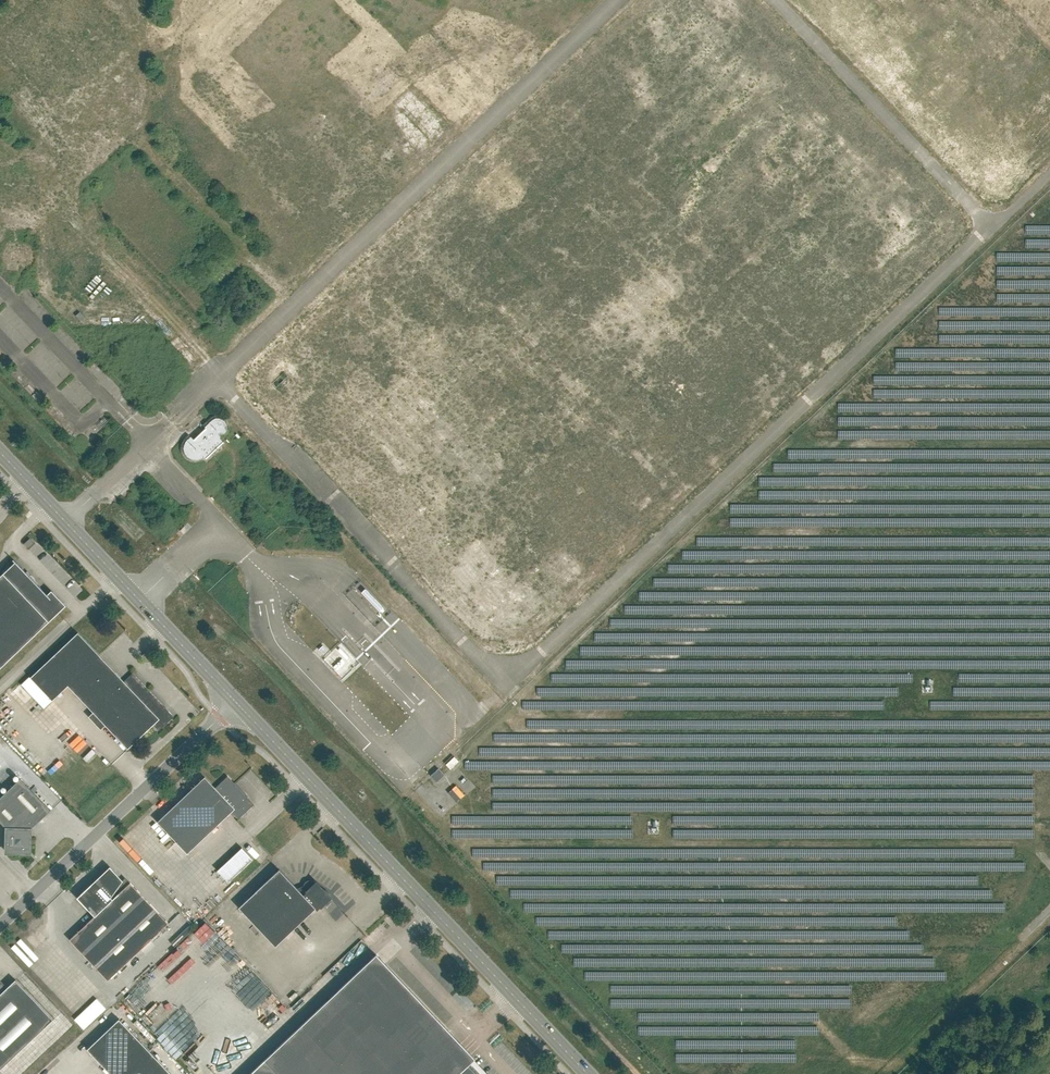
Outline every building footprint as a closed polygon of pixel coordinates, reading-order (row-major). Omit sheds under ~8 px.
[(194,439),(191,437),(188,440),(186,442),(185,444),(184,446),(184,448),(184,451),(185,452),(186,454),(187,456),(188,457),(190,458),(193,459),(195,460),(197,460),(199,459),(200,459),(201,458),(203,457),(204,456),(207,453),(204,450),(207,448),(218,437),(219,438),(223,434),(224,433),(225,432),(226,430),(226,429),(227,427),(227,426),(226,424),(226,423),(225,421),(224,420),(223,419),(221,418),(219,418),(217,418),(215,419),(214,419),(212,420),(205,427),(206,428),(196,437),(194,439)] [(34,543),(30,539),(24,544),(28,548),(34,543)] [(0,577),(0,668),(66,606),(53,592),(49,596),(13,559),(13,560),(15,562),(0,577)] [(68,685),(128,749),(153,725),(159,731),(174,716),(133,673),(124,681),(78,632),(30,677),(22,684),(44,708),(68,685)] [(323,645),(319,649),(324,654),(328,650),(323,645)] [(454,756),(446,764),(450,769),(459,761),(454,756)] [(431,776),(437,782),(445,775),(439,768),(431,776)] [(205,777),(157,822),(187,853),(231,812),(238,819),(254,804),(227,776),(215,788),(205,777)] [(50,810),(20,778),(0,797),(0,821),(7,829),(6,852),(30,852),(30,830),(50,810)] [(77,897),(95,916),(69,940),(108,981),(168,923),(130,883),(125,887),(121,883),(123,881),(110,867),(95,881),(77,897)] [(330,898),(332,900),(332,899),(327,894),(329,893),(312,881),(310,880),(307,881),(306,882),(304,884),(304,886),(304,888),(305,890),(307,891),(303,895),(279,869),(239,907),(275,946),(315,908),(317,910),(330,898)] [(468,1065),(475,1059),(376,954),(249,1073),(477,1073),(468,1065)] [(53,1019),(15,980),(7,987),(0,980),(0,1069),(53,1019)] [(96,999),(74,1019),(84,1029),(106,1008),(96,999)] [(87,1049),(111,1073),(125,1073),(149,1051),(119,1019),(87,1049)] [(149,1051),(125,1073),(171,1073),(149,1051)]
